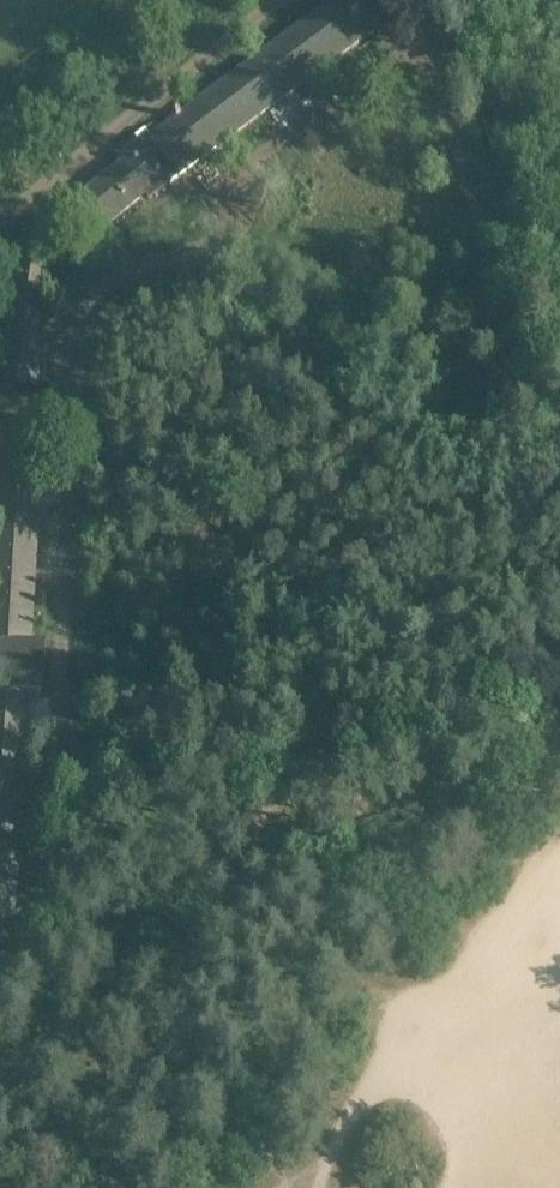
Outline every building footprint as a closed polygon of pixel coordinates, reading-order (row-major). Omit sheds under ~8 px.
[(87,194),(110,225),(149,195),(152,199),(172,184),(156,163),(165,156),(180,176),(379,31),(356,0),(339,0),(153,138),(148,130),(116,154),(125,166),(87,194)] [(29,225),(2,379),(39,386),(41,374),(44,357),(34,355),(56,230),(29,225)] [(16,911),(29,695),(38,696),(41,645),(31,645),(44,430),(0,428),(0,910),(16,911)]
